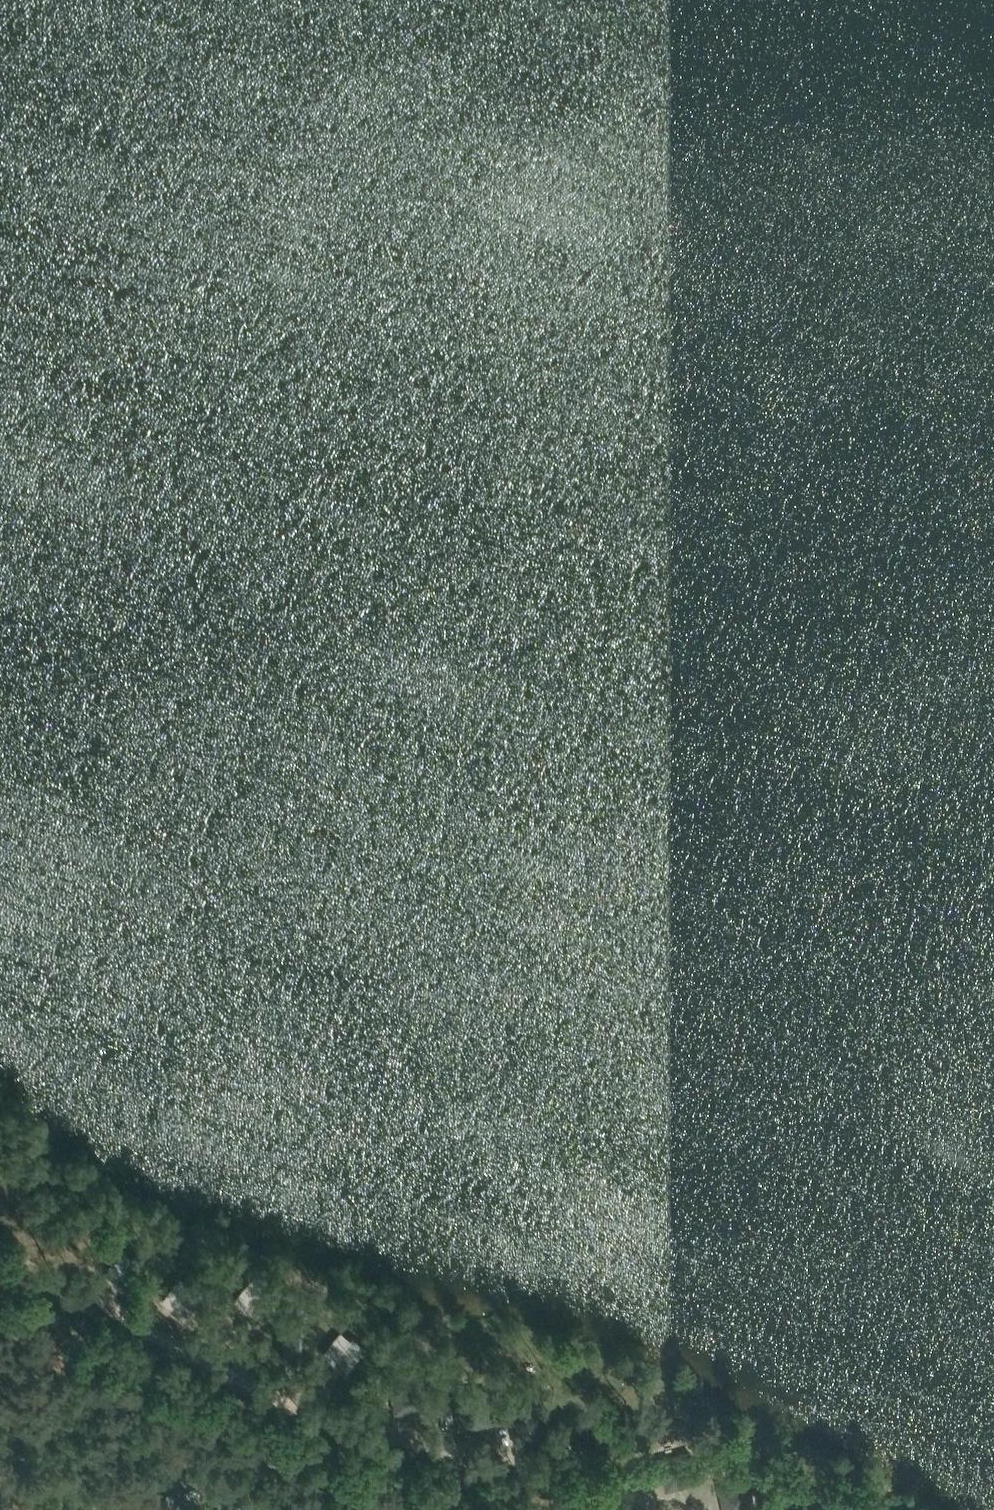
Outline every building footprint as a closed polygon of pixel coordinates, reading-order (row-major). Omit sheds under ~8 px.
[(286,1322),(283,1358),(301,1360),(304,1324),(286,1322)] [(425,1375),(391,1378),(394,1413),(428,1410),(425,1375)] [(486,1388),(452,1395),(460,1429),(494,1421),(486,1388)] [(690,1451),(658,1459),(666,1491),(698,1483),(690,1451)] [(718,1485),(724,1509),(757,1509),(750,1478),(718,1485)]
